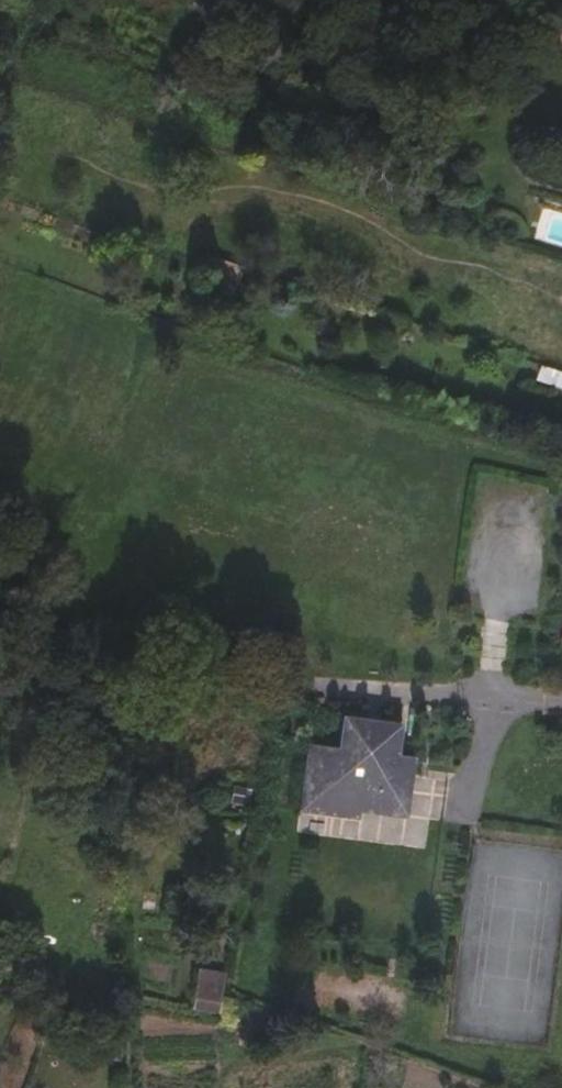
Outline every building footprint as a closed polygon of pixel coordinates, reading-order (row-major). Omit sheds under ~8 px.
[(401,791),(405,768),(410,737),(350,727),(345,758),(315,754),(305,818),(365,828),(369,803),(391,806),(393,789),(401,791)] [(414,836),(423,771),(405,768),(401,791),(393,789),(391,806),(369,803),(365,828),(414,836)] [(161,818),(163,804),(136,800),(134,813),(161,818)] [(233,1009),(236,977),(237,975),(215,972),(211,1006),(233,1009)]
